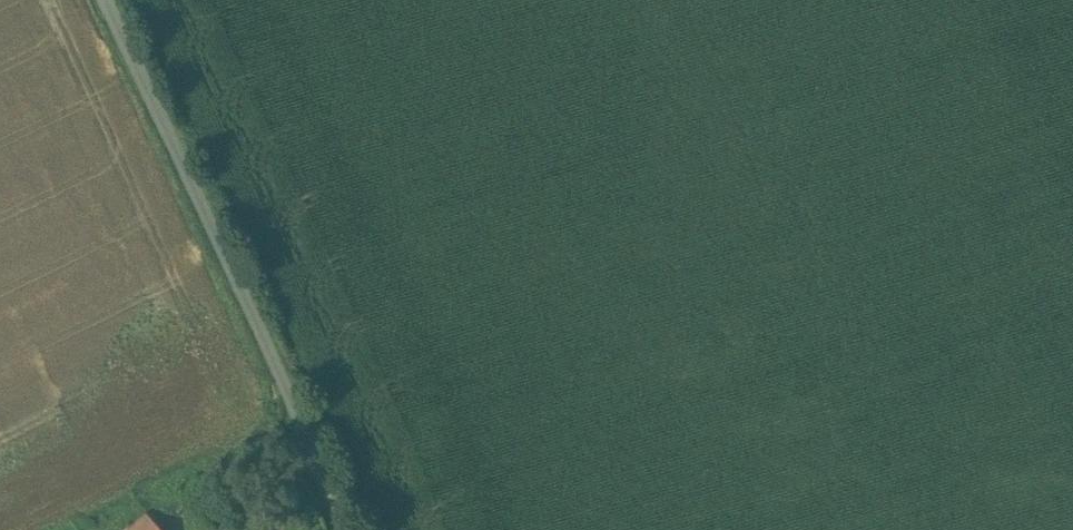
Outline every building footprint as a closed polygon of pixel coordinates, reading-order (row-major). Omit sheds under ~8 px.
[(148,514),(131,529),(164,529),(148,514)]
